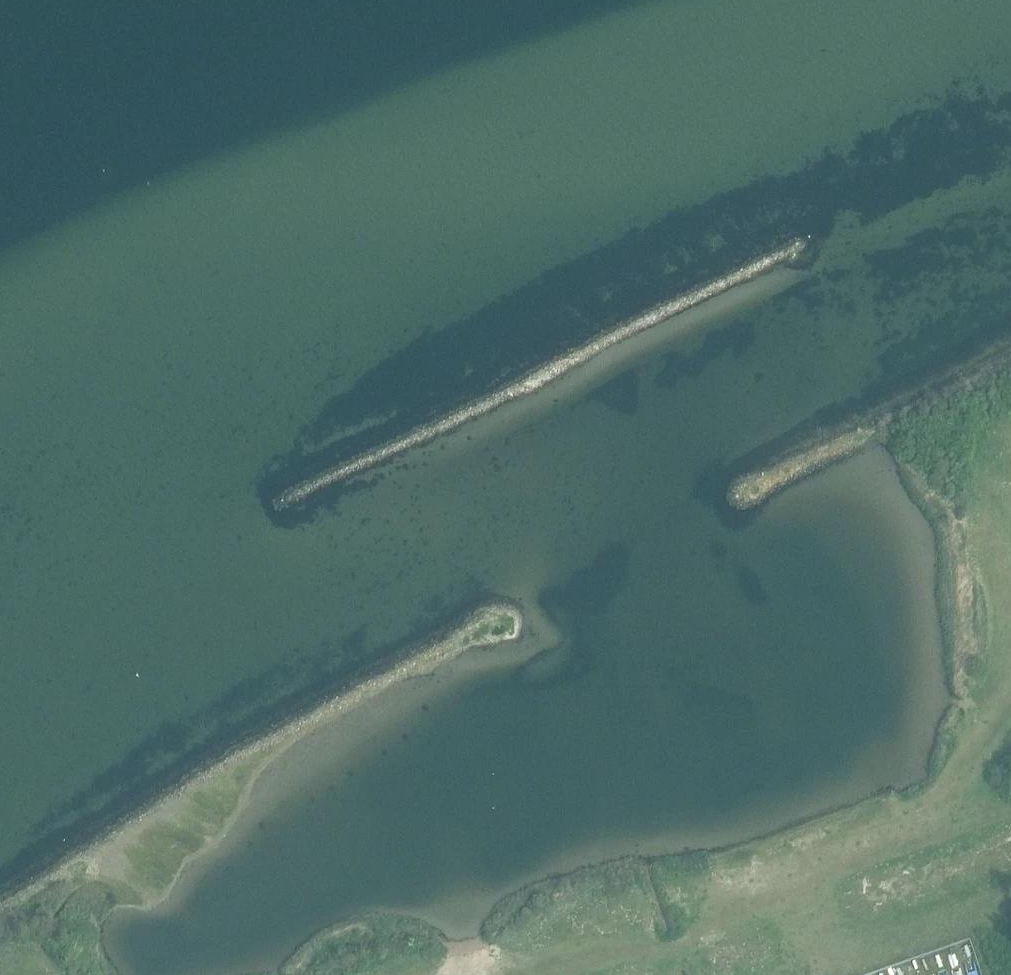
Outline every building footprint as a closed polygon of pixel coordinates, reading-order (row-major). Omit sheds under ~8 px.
[(933,974),(946,974),(956,972),(950,951),(957,949),(954,937),(935,943),(939,954),(928,957),(933,974)]
